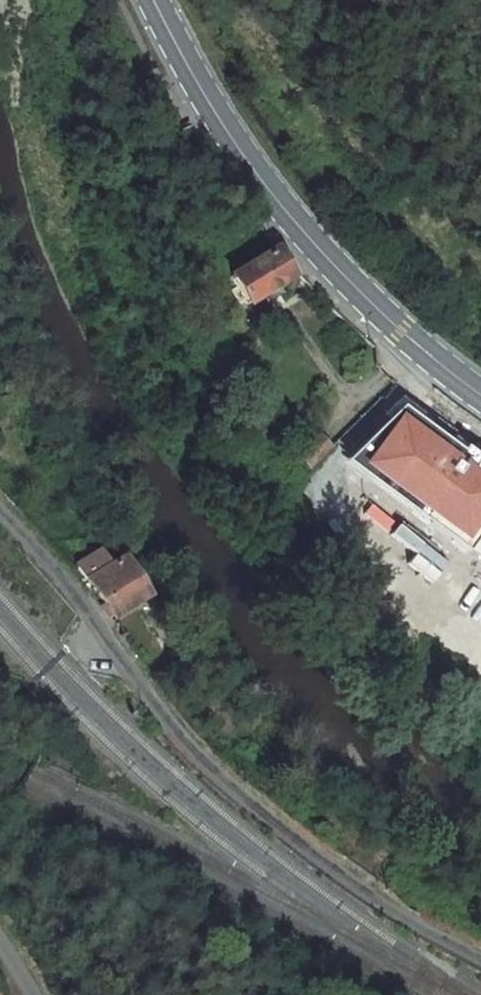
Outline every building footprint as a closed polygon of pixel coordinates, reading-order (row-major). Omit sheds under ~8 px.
[(276,250),(231,278),(248,305),(292,277),(276,250)] [(318,436),(296,457),(309,470),(331,449),(318,436)] [(111,618),(148,595),(124,558),(86,582),(111,618)]
